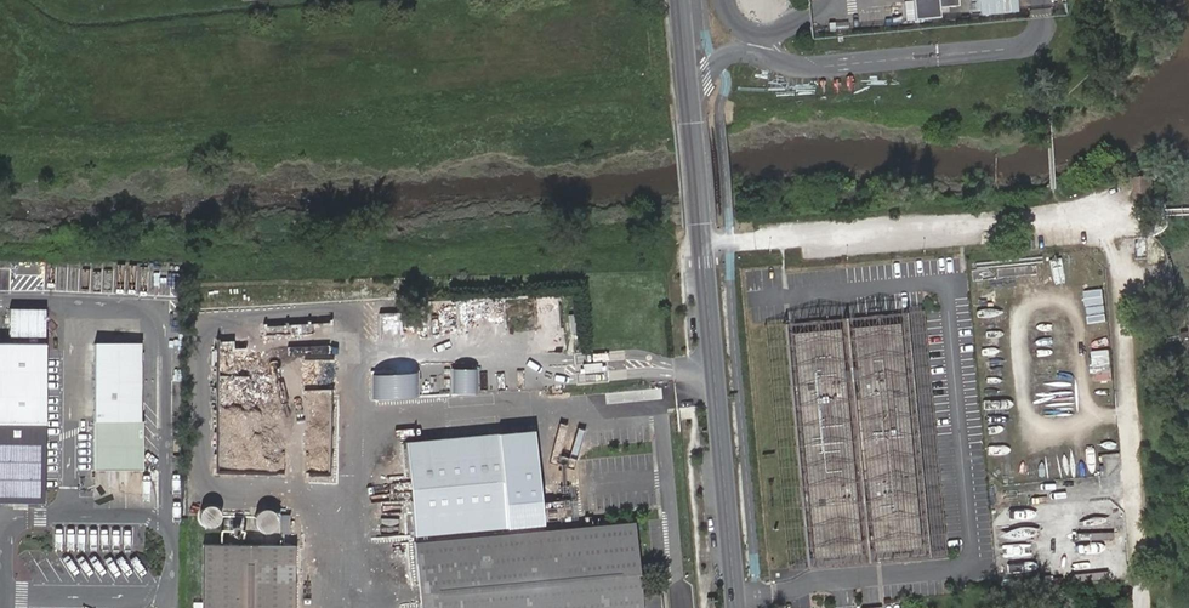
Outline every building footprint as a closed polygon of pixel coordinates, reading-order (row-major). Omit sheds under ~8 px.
[(956,0),(911,0),(913,20),(938,18),(938,8),(957,6),(956,0)] [(898,324),(852,328),(872,553),(918,549),(898,324)] [(837,330),(791,334),(812,559),(858,554),(837,330)] [(338,339),(217,341),(218,419),(236,419),(237,439),(303,438),(303,424),(329,423),(328,386),(339,386),(338,339)] [(138,418),(139,340),(92,340),(92,418),(92,467),(140,467),(141,418),(138,418)] [(42,497),(44,345),(0,344),(0,496),(42,497)] [(549,520),(539,427),(405,441),(415,534),(549,520)] [(253,521),(254,525),(256,528),(258,531),(262,533),(266,533),(269,533),(273,531),(275,528),(277,525),(278,521),(277,517),(275,514),(273,511),(269,510),(266,509),(262,510),(258,511),(256,514),(254,517),(253,521)] [(416,543),(423,607),(665,607),(664,591),(644,593),(636,520),(416,543)] [(207,552),(206,607),(297,607),(298,553),(207,552)]
